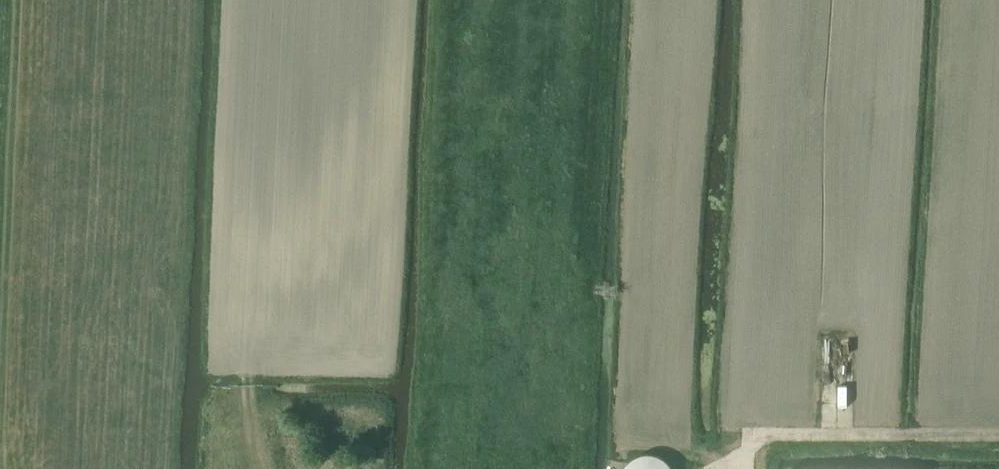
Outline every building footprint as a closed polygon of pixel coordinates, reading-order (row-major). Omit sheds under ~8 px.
[(629,468),(677,468),(676,468),(675,466),(673,464),(672,463),(670,461),(668,460),(666,459),(664,458),(661,457),(659,456),(657,456),(654,455),(652,455),(650,455),(647,456),(643,457),(640,458),(638,459),(636,461),(634,462),(632,464),(631,466),(629,468)]
